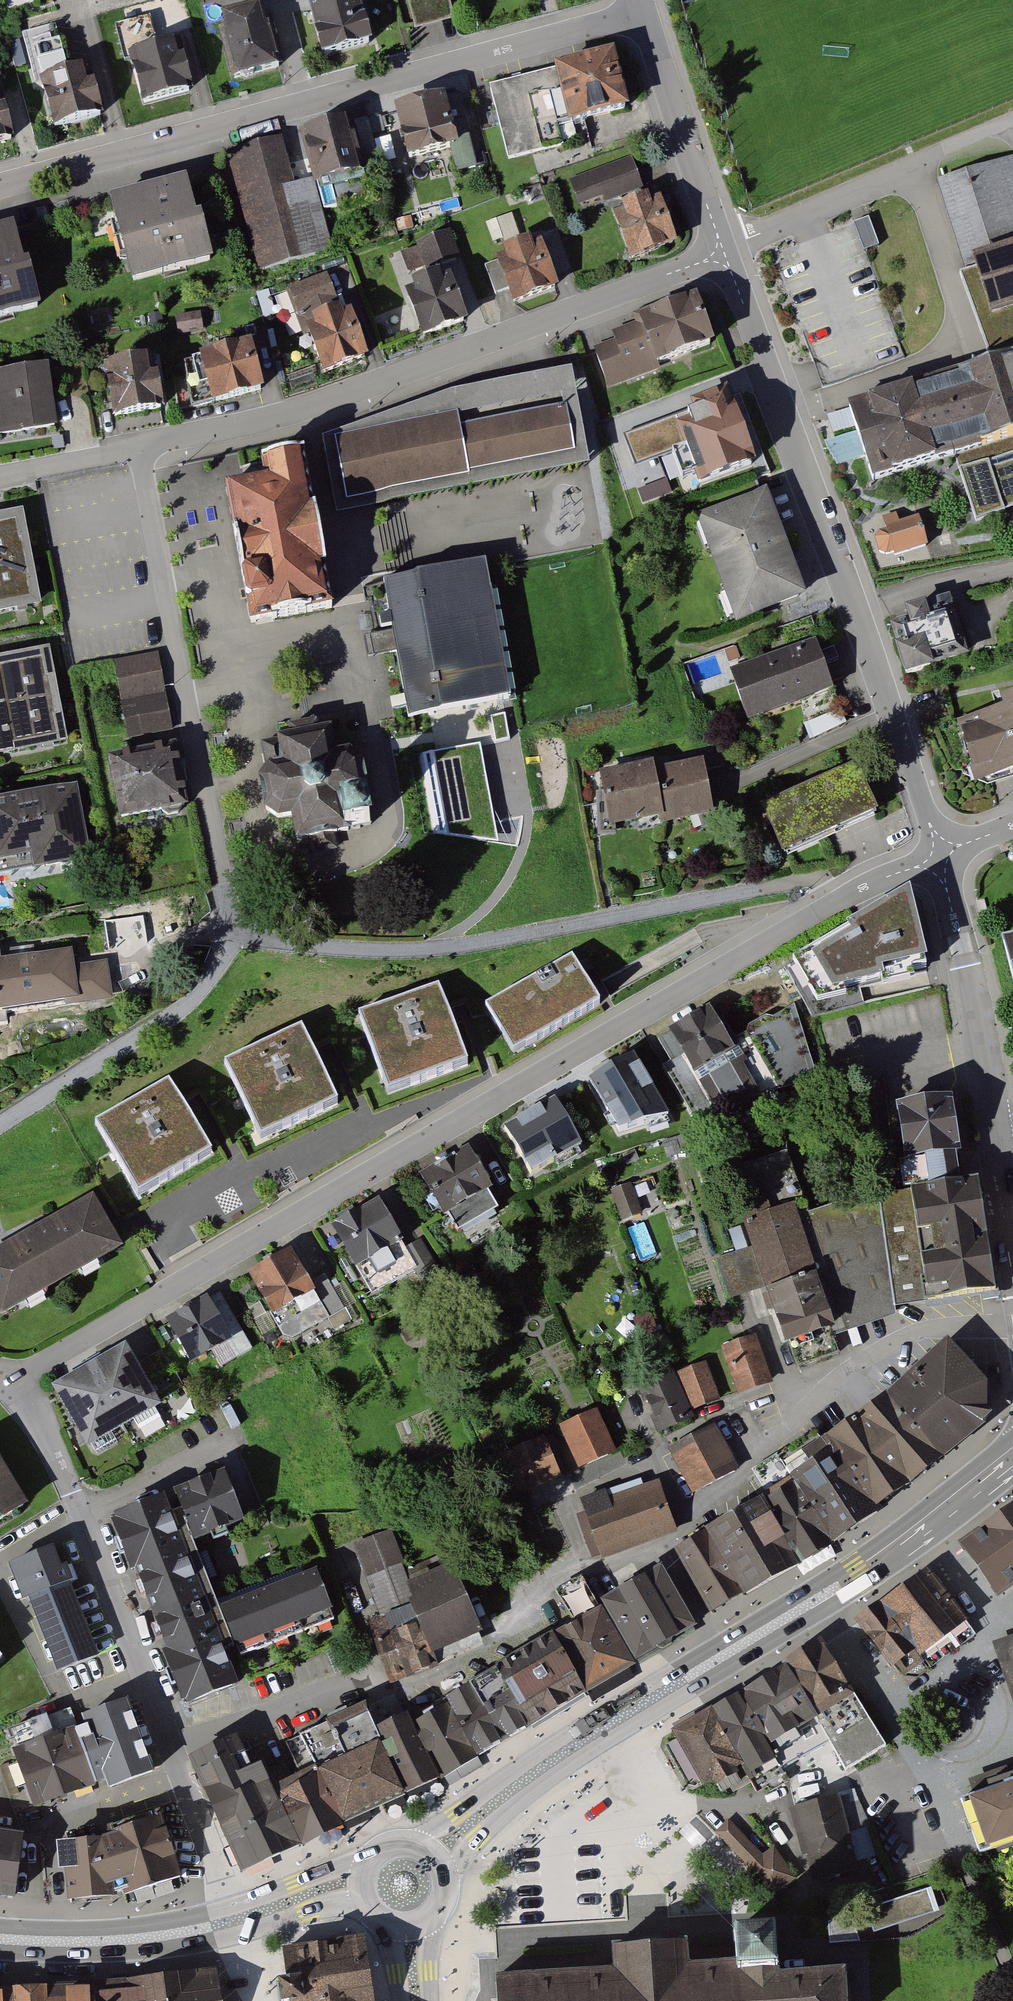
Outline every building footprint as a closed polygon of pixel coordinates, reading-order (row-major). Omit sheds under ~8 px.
[(308,7),(320,55),(369,43),(358,0),(334,0),(308,7)] [(409,1),(416,28),(436,23),(454,18),(449,0),(411,0),(409,1)] [(262,3),(219,14),(236,78),(278,67),(262,3)] [(175,36),(127,49),(142,104),(190,92),(175,36)] [(614,54),(486,88),(506,164),(565,149),(561,133),(630,114),(614,54)] [(102,115),(89,66),(42,78),(55,127),(102,115)] [(0,84),(0,143),(16,139),(1,83),(0,84)] [(459,94),(392,110),(406,164),(451,154),(456,176),(478,171),(459,94)] [(365,119),(302,134),(316,190),(366,177),(363,169),(376,165),(365,119)] [(379,156),(395,155),(394,137),(378,138),(379,156)] [(281,140),(226,154),(257,272),(298,261),(285,210),(298,206),(281,140)] [(631,157),(564,184),(578,218),(645,192),(631,157)] [(939,184),(969,277),(962,280),(987,356),(841,404),(871,494),(961,465),(979,520),(1012,509),(1012,160),(939,184)] [(193,178),(113,200),(136,283),(216,261),(193,178)] [(653,199),(609,215),(625,258),(668,241),(653,199)] [(498,242),(522,233),(514,212),(490,221),(498,242)] [(869,219),(854,224),(860,240),(865,252),(880,247),(869,219)] [(0,229),(0,320),(42,308),(19,224),(0,229)] [(446,236),(394,256),(404,281),(455,261),(446,236)] [(538,243),(497,257),(515,305),(555,291),(538,243)] [(326,280),(285,296),(315,375),(356,360),(326,280)] [(448,282),(402,298),(419,349),(465,332),(448,282)] [(606,386),(714,347),(701,310),(697,299),(634,322),(638,333),(593,349),(606,386)] [(259,347),(202,363),(213,402),(269,387),(259,347)] [(156,357),(106,368),(119,425),(169,413),(156,357)] [(0,374),(0,441),(60,433),(51,367),(0,374)] [(571,372),(454,394),(323,437),(336,512),(589,468),(571,372)] [(727,397),(672,418),(623,436),(635,466),(683,448),(698,488),(754,467),(727,397)] [(299,451),(253,459),(255,473),(213,480),(217,503),(237,615),(240,631),(299,621),(329,615),(299,451)] [(767,492),(696,518),(736,627),(807,601),(767,492)] [(0,518),(0,613),(38,606),(21,514),(0,518)] [(899,524),(896,515),(883,519),(887,531),(880,533),(876,540),(880,553),(886,556),(894,554),(894,556),(928,546),(918,518),(899,524)] [(486,564),(382,584),(408,719),(511,700),(486,564)] [(965,656),(947,600),(886,620),(904,675),(965,656)] [(814,638),(730,669),(750,723),(834,693),(814,638)] [(0,656),(0,752),(65,740),(48,647),(0,656)] [(113,659),(127,736),(171,728),(157,651),(113,659)] [(957,711),(976,782),(1012,771),(1012,695),(957,711)] [(333,749),(329,727),(315,729),(314,718),(284,723),(285,730),(275,732),(276,736),(258,739),(263,764),(257,772),(261,802),(274,815),(294,812),(298,839),(371,826),(360,757),(348,746),(333,749)] [(480,743),(419,753),(433,833),(498,842),(480,743)] [(172,748),(103,759),(113,819),(181,808),(172,748)] [(704,762),(656,771),(665,818),(666,825),(714,816),(713,809),(704,762)] [(655,764),(599,774),(609,828),(665,818),(656,771),(655,764)] [(854,769),(761,811),(782,858),(875,816),(854,769)] [(0,799),(0,868),(92,853),(81,786),(0,799)] [(929,972),(912,894),(792,959),(817,1001),(929,972)] [(1004,943),(1012,976),(1012,940),(1004,943)] [(0,957),(0,1007),(111,995),(108,959),(70,963),(69,950),(0,957)] [(515,1055),(601,1007),(573,957),(487,1004),(515,1055)] [(443,988),(354,1017),(381,1100),(471,1072),(451,1013),(443,988)] [(739,1033),(720,999),(674,1024),(688,1049),(698,1067),(744,1041),(739,1033)] [(813,1072),(793,1006),(739,1033),(744,1041),(698,1067),(688,1049),(668,1061),(702,1116),(716,1106),(813,1072)] [(300,1023),(219,1061),(252,1143),(338,1108),(314,1055),(300,1023)] [(671,1104),(644,1056),(591,1087),(618,1134),(671,1104)] [(166,1081),(88,1122),(130,1200),(208,1158),(182,1110),(166,1081)] [(952,1095),(898,1104),(908,1173),(963,1165),(952,1095)] [(580,1143),(554,1101),(502,1133),(528,1175),(580,1143)] [(499,1220),(462,1156),(418,1181),(455,1245),(499,1220)] [(979,1170),(909,1180),(930,1300),(998,1288),(979,1170)] [(623,1184),(632,1215),(664,1205),(654,1175),(623,1184)] [(801,1216),(798,1204),(738,1224),(788,1372),(835,1356),(830,1339),(889,1318),(872,1194),(801,1216)] [(0,1249),(0,1312),(2,1316),(123,1247),(94,1196),(0,1249)] [(624,1201),(604,1208),(616,1240),(636,1232),(624,1201)] [(414,1281),(373,1209),(325,1236),(367,1308),(414,1281)] [(326,1327),(286,1258),(243,1283),(282,1352),(326,1327)] [(228,1345),(202,1300),(160,1324),(187,1369),(228,1345)] [(650,1320),(633,1326),(641,1353),(659,1347),(650,1320)] [(769,1381),(755,1341),(724,1351),(738,1392),(769,1381)] [(158,1404),(122,1344),(49,1388),(85,1448),(158,1404)] [(983,1386),(945,1344),(940,1349),(882,1401),(936,1466),(981,1429),(983,1386)] [(718,1400),(705,1366),(679,1376),(692,1410),(718,1400)] [(692,1424),(671,1376),(637,1391),(658,1439),(692,1424)] [(936,1466),(882,1401),(855,1423),(908,1490),(936,1466)] [(597,1414),(558,1432),(578,1473),(617,1455),(597,1414)] [(908,1490),(855,1423),(822,1445),(828,1452),(876,1515),(908,1490)] [(735,1470),(712,1429),(672,1451),(694,1492),(735,1470)] [(560,1481),(543,1439),(498,1458),(516,1499),(560,1481)] [(831,1549),(876,1515),(828,1452),(786,1481),(789,1486),(831,1549)] [(0,1472),(0,1524),(23,1510),(0,1472)] [(223,1476),(172,1495),(192,1548),(243,1528),(223,1476)] [(654,1478),(578,1504),(597,1561),(673,1536),(654,1478)] [(831,1549),(789,1486),(762,1505),(797,1569),(831,1549)] [(192,1548),(172,1495),(104,1521),(179,1715),(248,1689),(238,1665),(217,1610),(192,1548)] [(797,1569),(762,1505),(757,1499),(701,1534),(742,1603),(797,1569)] [(954,1546),(994,1602),(1012,1588),(1012,1503),(954,1546)] [(742,1603),(701,1534),(670,1554),(674,1559),(710,1621),(742,1603)] [(388,1535),(353,1549),(381,1620),(369,1625),(391,1683),(432,1668),(427,1654),(474,1635),(448,1569),(408,1585),(388,1535)] [(53,1548),(12,1565),(27,1604),(32,1601),(61,1674),(97,1660),(53,1548)] [(969,1621),(927,1570),(857,1628),(899,1678),(969,1621)] [(695,1635),(658,1571),(595,1607),(599,1614),(633,1672),(695,1635)] [(334,1627),(313,1572),(217,1610),(238,1665),(334,1627)] [(579,1580),(556,1594),(568,1615),(592,1601),(579,1580)] [(633,1672),(599,1614),(552,1641),(561,1656),(586,1699),(633,1672)] [(794,1724),(808,1716),(839,1766),(881,1740),(821,1642),(764,1676),(794,1724)] [(526,1734),(586,1699),(561,1656),(501,1690),(524,1731),(526,1734)] [(491,1674),(464,1690),(497,1748),(524,1731),(501,1690),(491,1674)] [(761,1679),(676,1728),(707,1781),(792,1732),(761,1679)] [(474,1761),(497,1748),(464,1690),(441,1703),(443,1707),(474,1761)] [(131,1700),(74,1720),(98,1789),(156,1769),(131,1700)] [(439,1783),(474,1761),(443,1707),(411,1723),(439,1783)] [(332,1831),(402,1799),(374,1733),(365,1710),(329,1727),(299,1740),(316,1775),(308,1778),(332,1831)] [(402,1799),(439,1783),(411,1723),(409,1717),(374,1733),(402,1799)] [(74,1720),(12,1741),(35,1810),(98,1789),(74,1720)] [(238,1878),(297,1849),(272,1795),(257,1758),(247,1763),(234,1734),(184,1757),(238,1878)] [(297,1849),(332,1831),(308,1778),(272,1795),(297,1849)] [(957,1799),(978,1855),(1012,1844),(1012,1779),(957,1799)] [(838,1794),(793,1808),(815,1883),(860,1870),(838,1794)] [(159,1809),(105,1828),(127,1900),(183,1883),(159,1809)] [(68,1901),(127,1900),(105,1828),(60,1839),(68,1901)] [(16,1836),(0,1834),(0,1899),(6,1900),(16,1836)] [(733,1853),(774,1899),(798,1878),(774,1850),(763,1860),(747,1841),(733,1853)] [(875,1927),(941,1915),(936,1890),(870,1901),(875,1927)] [(842,1968),(776,1972),(773,1926),(733,1929),(735,1960),(685,1963),(685,1954),(684,1941),(610,1946),(611,1969),(492,1976),(494,2000),(844,2000),(842,1968)] [(361,1940),(284,1951),(288,1979),(279,1981),(282,2000),(290,2000),(291,2000),(370,2000),(361,1940)] [(215,1975),(89,1984),(90,2000),(217,2000),(215,1975)] [(89,1984),(0,1989),(0,2000),(90,2000),(89,1984)]
